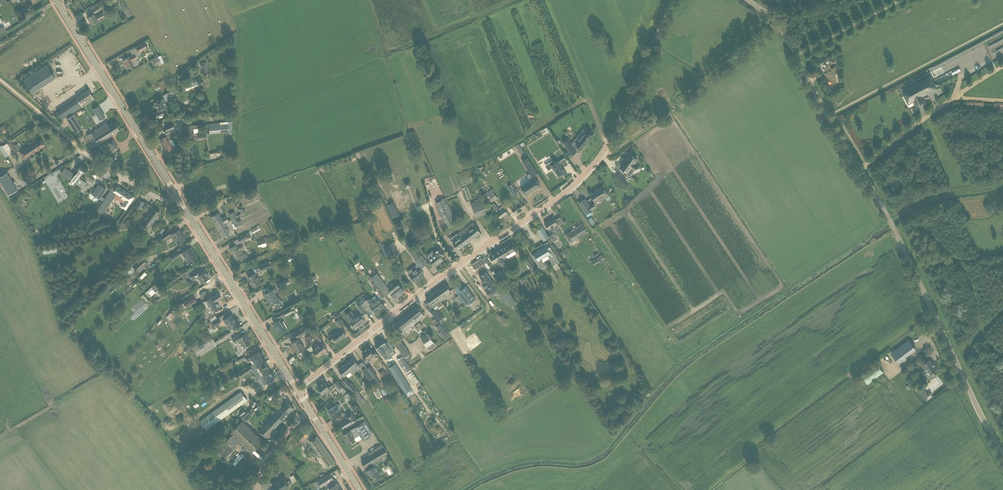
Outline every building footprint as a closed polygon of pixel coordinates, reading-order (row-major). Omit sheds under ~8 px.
[(91,8),(95,13),(100,10),(98,7),(97,4),(91,8)] [(102,13),(96,17),(93,14),(87,17),(92,24),(104,17),(102,13)] [(126,64),(125,65),(127,68),(133,65),(133,66),(138,63),(135,59),(136,58),(136,57),(140,53),(140,52),(147,48),(144,42),(135,47),(138,52),(134,54),(129,57),(123,60),(126,64)] [(157,56),(150,60),(154,68),(161,64),(161,63),(164,62),(160,55),(158,57),(157,56)] [(31,92),(54,77),(45,63),(22,78),(31,92)] [(918,82),(903,91),(906,98),(909,102),(909,101),(909,102),(913,100),(914,100),(915,101),(916,104),(921,101),(919,97),(936,88),(935,86),(936,85),(934,80),(932,80),(930,76),(928,77),(918,82)] [(184,86),(186,91),(199,85),(196,80),(184,86)] [(76,98),(82,106),(94,98),(88,90),(76,98)] [(167,107),(168,107),(163,98),(154,102),(158,111),(153,113),(155,118),(169,112),(167,107)] [(98,106),(93,109),(96,114),(98,117),(100,115),(102,118),(105,117),(101,111),(98,106)] [(74,113),(66,118),(76,133),(79,130),(76,126),(79,124),(77,121),(79,120),(74,113)] [(220,123),(209,124),(210,133),(232,132),(232,121),(220,122),(220,123)] [(29,128),(32,131),(38,126),(35,122),(29,128)] [(91,132),(87,135),(93,145),(96,143),(95,142),(96,142),(97,142),(97,143),(119,130),(114,122),(108,126),(106,123),(94,131),(95,133),(92,135),(91,132)] [(191,125),(186,125),(187,136),(192,135),(194,135),(193,132),(197,132),(198,132),(198,125),(191,125)] [(171,137),(176,135),(175,129),(165,133),(166,136),(160,140),(165,150),(173,147),(169,140),(172,139),(171,137)] [(572,144),(568,138),(563,142),(568,150),(574,146),(573,146),(575,143),(582,149),(584,146),(585,146),(584,146),(585,145),(586,145),(585,145),(593,135),(587,130),(580,138),(578,136),(574,140),(575,141),(572,144)] [(0,146),(0,149),(5,158),(13,153),(14,153),(18,151),(10,139),(6,142),(6,143),(2,146),(1,145),(0,146)] [(19,151),(24,158),(40,148),(44,145),(40,139),(36,141),(35,139),(31,142),(30,142),(31,144),(19,151)] [(634,157),(629,154),(625,160),(624,161),(626,161),(625,163),(623,162),(620,167),(627,172),(630,168),(631,168),(634,170),(637,166),(634,163),(637,159),(636,158),(636,159),(635,158),(635,157),(634,157),(633,157),(634,157)] [(530,180),(520,187),(526,195),(540,186),(535,177),(534,178),(533,176),(538,173),(527,157),(522,161),(530,173),(527,175),(530,180)] [(553,162),(549,164),(550,167),(555,173),(556,174),(557,174),(559,177),(566,173),(563,169),(564,169),(563,169),(562,168),(563,167),(562,168),(558,162),(558,160),(554,163),(553,162)] [(86,182),(79,177),(82,173),(84,174),(88,168),(80,163),(76,169),(78,170),(75,174),(64,167),(61,173),(82,187),(86,182)] [(56,171),(43,178),(45,181),(58,174),(56,171)] [(8,195),(17,190),(7,172),(0,176),(0,181),(8,195)] [(92,190),(90,193),(91,194),(92,194),(99,199),(99,198),(101,196),(106,188),(98,184),(94,191),(92,190)] [(512,184),(508,186),(515,196),(519,194),(512,184)] [(117,185),(113,191),(116,192),(117,193),(114,197),(118,199),(120,196),(125,200),(121,206),(125,209),(130,203),(134,197),(123,190),(120,187),(117,185)] [(484,195),(491,203),(499,197),(492,188),(489,191),(484,195)] [(600,199),(601,201),(609,196),(605,189),(603,190),(601,188),(590,195),(594,202),(600,199)] [(111,189),(99,207),(104,210),(116,192),(113,191),(111,189)] [(17,204),(25,199),(22,195),(14,200),(17,204)] [(444,199),(436,203),(438,208),(437,208),(446,227),(457,222),(446,198),(444,199)] [(470,203),(474,213),(476,217),(489,212),(483,198),(470,203)] [(139,199),(133,206),(139,210),(144,203),(139,199)] [(585,199),(579,203),(586,214),(592,210),(585,199)] [(391,217),(398,215),(392,202),(386,204),(391,217)] [(494,202),(491,205),(497,213),(500,218),(508,212),(504,207),(500,210),(494,202)] [(138,222),(146,229),(160,212),(153,207),(145,217),(143,215),(138,222)] [(217,227),(225,223),(228,221),(225,216),(221,218),(217,212),(211,216),(217,227)] [(553,217),(544,223),(547,227),(548,229),(550,231),(547,233),(550,238),(556,235),(553,231),(559,227),(557,224),(556,222),(553,217)] [(459,237),(453,242),(458,250),(480,233),(473,222),(461,231),(457,234),(459,237)] [(225,223),(217,227),(222,236),(229,232),(226,227),(227,226),(225,223)] [(565,235),(570,243),(587,233),(581,224),(565,235)] [(171,234),(170,235),(174,241),(175,240),(178,244),(181,242),(185,239),(179,229),(174,232),(171,234)] [(161,236),(164,240),(170,235),(168,231),(161,236)] [(238,239),(241,243),(252,237),(249,233),(238,239)] [(403,239),(401,241),(407,248),(409,246),(403,239)] [(559,262),(547,242),(537,248),(538,250),(535,252),(536,254),(533,256),(539,268),(544,265),(541,260),(540,259),(548,255),(548,256),(553,265),(558,261),(559,262)] [(510,243),(499,250),(505,260),(513,255),(512,253),(516,250),(513,246),(512,247),(510,243)] [(234,256),(235,258),(236,258),(237,259),(239,257),(241,260),(247,257),(244,253),(243,253),(241,249),(243,248),(241,244),(237,246),(236,245),(229,248),(232,252),(233,252),(235,255),(234,256)] [(407,248),(406,248),(415,259),(415,260),(416,259),(422,267),(425,265),(424,265),(419,257),(418,257),(412,247),(410,245),(409,246),(407,248)] [(182,252),(189,263),(197,258),(190,247),(182,252)] [(428,259),(434,266),(443,259),(441,257),(445,255),(439,247),(435,250),(437,253),(428,259)] [(505,260),(499,250),(489,256),(493,263),(496,261),(498,264),(505,260)] [(177,251),(169,256),(172,259),(172,260),(179,255),(177,251)] [(419,256),(418,257),(419,257),(424,265),(427,263),(421,255),(419,256)] [(537,269),(529,256),(525,258),(530,266),(533,271),(537,269)] [(131,267),(138,273),(147,263),(141,257),(131,267)] [(259,267),(255,268),(257,272),(261,270),(261,271),(270,267),(268,262),(259,266),(259,267)] [(409,274),(412,277),(415,281),(424,274),(418,267),(409,274)] [(207,274),(204,270),(201,272),(199,268),(191,273),(189,270),(181,274),(183,278),(188,275),(191,279),(194,277),(195,279),(198,278),(201,283),(201,282),(202,283),(205,281),(205,280),(209,278),(208,277),(209,276),(207,274)] [(140,280),(147,273),(144,271),(137,278),(140,280)] [(486,272),(479,276),(485,284),(482,286),(488,294),(497,288),(492,279),(491,280),(486,272)] [(497,274),(503,283),(506,281),(500,272),(497,274)] [(248,277),(253,287),(260,283),(255,273),(248,277)] [(376,283),(375,284),(385,296),(388,293),(385,290),(388,288),(382,280),(384,278),(381,274),(379,276),(377,277),(374,273),(370,276),(374,281),(376,283)] [(148,289),(148,290),(147,291),(152,295),(155,292),(156,294),(163,288),(162,286),(167,282),(162,277),(148,289)] [(278,282),(281,287),(290,283),(288,278),(278,282)] [(389,290),(392,293),(395,297),(403,290),(398,283),(389,290)] [(444,295),(451,290),(446,283),(426,298),(432,307),(446,297),(444,295)] [(385,296),(375,284),(374,285),(373,285),(373,286),(382,298),(385,296)] [(457,292),(466,305),(475,299),(466,286),(457,292)] [(274,288),(263,295),(265,298),(266,298),(271,305),(279,300),(274,293),(276,291),(274,288)] [(205,301),(212,312),(219,308),(215,301),(221,297),(218,293),(212,296),(205,301)] [(510,293),(504,296),(512,309),(518,305),(510,293)] [(182,302),(186,307),(196,301),(193,295),(182,302)] [(374,310),(375,312),(384,305),(378,298),(373,302),(370,298),(361,305),(366,312),(369,310),(371,312),(374,310)] [(363,318),(368,314),(366,312),(361,305),(360,304),(357,306),(361,312),(354,317),(350,311),(345,314),(356,328),(365,321),(363,318)] [(292,311),(291,309),(295,308),(293,305),(276,314),(278,318),(292,311)] [(394,324),(397,328),(402,334),(420,319),(424,315),(422,313),(417,306),(394,324)] [(434,309),(430,312),(438,320),(442,317),(434,309)] [(237,324),(231,315),(223,320),(229,329),(237,324)] [(211,322),(209,323),(213,329),(216,327),(215,326),(221,322),(221,321),(219,317),(217,318),(211,322)] [(344,324),(339,318),(335,322),(340,327),(344,324)] [(286,328),(284,325),(285,324),(283,321),(282,321),(280,319),(273,323),(279,333),(286,328)] [(414,326),(418,331),(423,326),(420,321),(414,326)] [(439,332),(438,332),(442,338),(448,334),(440,324),(436,327),(439,332)] [(295,334),(298,338),(308,331),(305,327),(295,334)] [(346,335),(343,331),(341,329),(333,335),(332,334),(328,337),(332,341),(335,338),(337,341),(346,335)] [(315,335),(320,341),(323,338),(318,332),(315,335)] [(235,336),(232,338),(233,339),(235,343),(241,353),(242,352),(247,350),(245,347),(247,346),(251,343),(248,339),(249,338),(246,333),(241,336),(239,334),(235,336)] [(434,343),(427,333),(420,337),(427,347),(434,343)] [(209,335),(196,344),(199,348),(200,349),(204,346),(203,345),(212,339),(211,337),(209,335)] [(291,343),(297,353),(299,356),(303,353),(302,350),(304,349),(298,339),(291,343)] [(382,339),(375,344),(375,345),(379,349),(385,360),(389,356),(387,353),(393,349),(386,340),(384,341),(382,339)] [(909,340),(891,353),(901,366),(909,360),(906,357),(916,349),(909,340)] [(313,350),(318,357),(327,349),(321,342),(317,345),(317,346),(313,350)] [(364,355),(362,357),(367,362),(377,354),(374,350),(372,351),(368,347),(362,352),(364,355)] [(264,361),(262,358),(258,352),(254,354),(250,357),(247,359),(248,361),(252,359),(254,363),(254,364),(256,367),(264,361)] [(403,357),(397,361),(405,373),(406,372),(411,369),(403,357)] [(338,369),(344,376),(350,371),(352,374),(360,367),(352,358),(338,369)] [(926,368),(930,374),(928,376),(931,379),(935,376),(933,373),(936,370),(936,371),(938,370),(938,369),(938,368),(933,362),(932,363),(930,359),(922,365),(925,369),(926,368)] [(268,368),(264,361),(256,367),(261,374),(257,376),(259,378),(270,371),(268,368)] [(395,364),(389,368),(404,393),(405,393),(406,395),(412,392),(411,389),(411,388),(395,364)] [(877,364),(861,376),(868,384),(884,372),(877,364)] [(239,373),(241,377),(253,369),(250,366),(239,373)] [(370,366),(367,368),(373,377),(374,378),(377,376),(370,366)] [(373,377),(367,368),(366,368),(365,367),(362,369),(369,379),(373,377)] [(381,377),(389,374),(387,368),(379,371),(381,377)] [(259,378),(255,380),(256,380),(259,385),(262,385),(263,385),(267,383),(275,378),(270,371),(259,378)] [(407,374),(413,384),(419,381),(412,371),(407,374)] [(343,381),(352,392),(356,389),(351,382),(350,383),(346,378),(343,381)] [(334,383),(339,389),(342,386),(337,380),(334,383)] [(319,391),(321,395),(327,390),(328,393),(334,388),(332,385),(329,387),(324,381),(317,386),(320,390),(319,391)] [(385,395),(379,382),(375,384),(379,392),(375,393),(378,399),(385,395)] [(217,388),(219,391),(225,387),(223,383),(217,388)] [(210,390),(215,397),(220,393),(215,387),(210,390)] [(353,393),(357,399),(360,397),(361,396),(357,390),(353,393)] [(199,421),(201,423),(198,425),(201,430),(204,428),(205,429),(246,399),(240,391),(199,421)] [(929,391),(923,396),(926,401),(933,396),(929,391)] [(269,434),(293,408),(287,402),(282,406),(281,406),(268,419),(267,421),(267,422),(259,431),(262,434),(266,430),(269,434)] [(328,410),(333,419),(341,413),(339,410),(340,409),(341,408),(341,406),(340,405),(339,404),(337,404),(328,410)] [(248,412),(242,418),(246,421),(251,415),(248,412)] [(343,429),(357,420),(354,415),(353,415),(351,412),(345,416),(348,419),(347,419),(348,420),(346,422),(345,421),(340,424),(343,429)] [(224,439),(214,449),(225,459),(235,448),(234,447),(239,442),(240,443),(241,442),(248,449),(252,452),(259,444),(263,440),(259,437),(242,421),(230,434),(225,440),(224,439)] [(347,432),(343,434),(348,442),(354,438),(360,435),(363,441),(370,436),(373,434),(365,421),(362,423),(361,423),(361,422),(354,426),(355,427),(347,432)] [(298,436),(302,440),(307,434),(303,430),(298,436)] [(314,448),(313,448),(314,449),(310,451),(314,457),(318,454),(328,467),(335,462),(317,436),(310,441),(314,448)] [(367,470),(365,471),(366,474),(368,473),(371,477),(375,475),(377,478),(381,475),(375,465),(382,461),(382,460),(388,456),(383,448),(381,445),(368,453),(370,456),(362,461),(365,467),(365,466),(367,470)] [(330,473),(317,481),(321,487),(333,479),(330,473)] [(272,485),(275,489),(284,489),(289,487),(288,486),(292,484),(289,480),(286,483),(286,482),(283,478),(272,485)]
